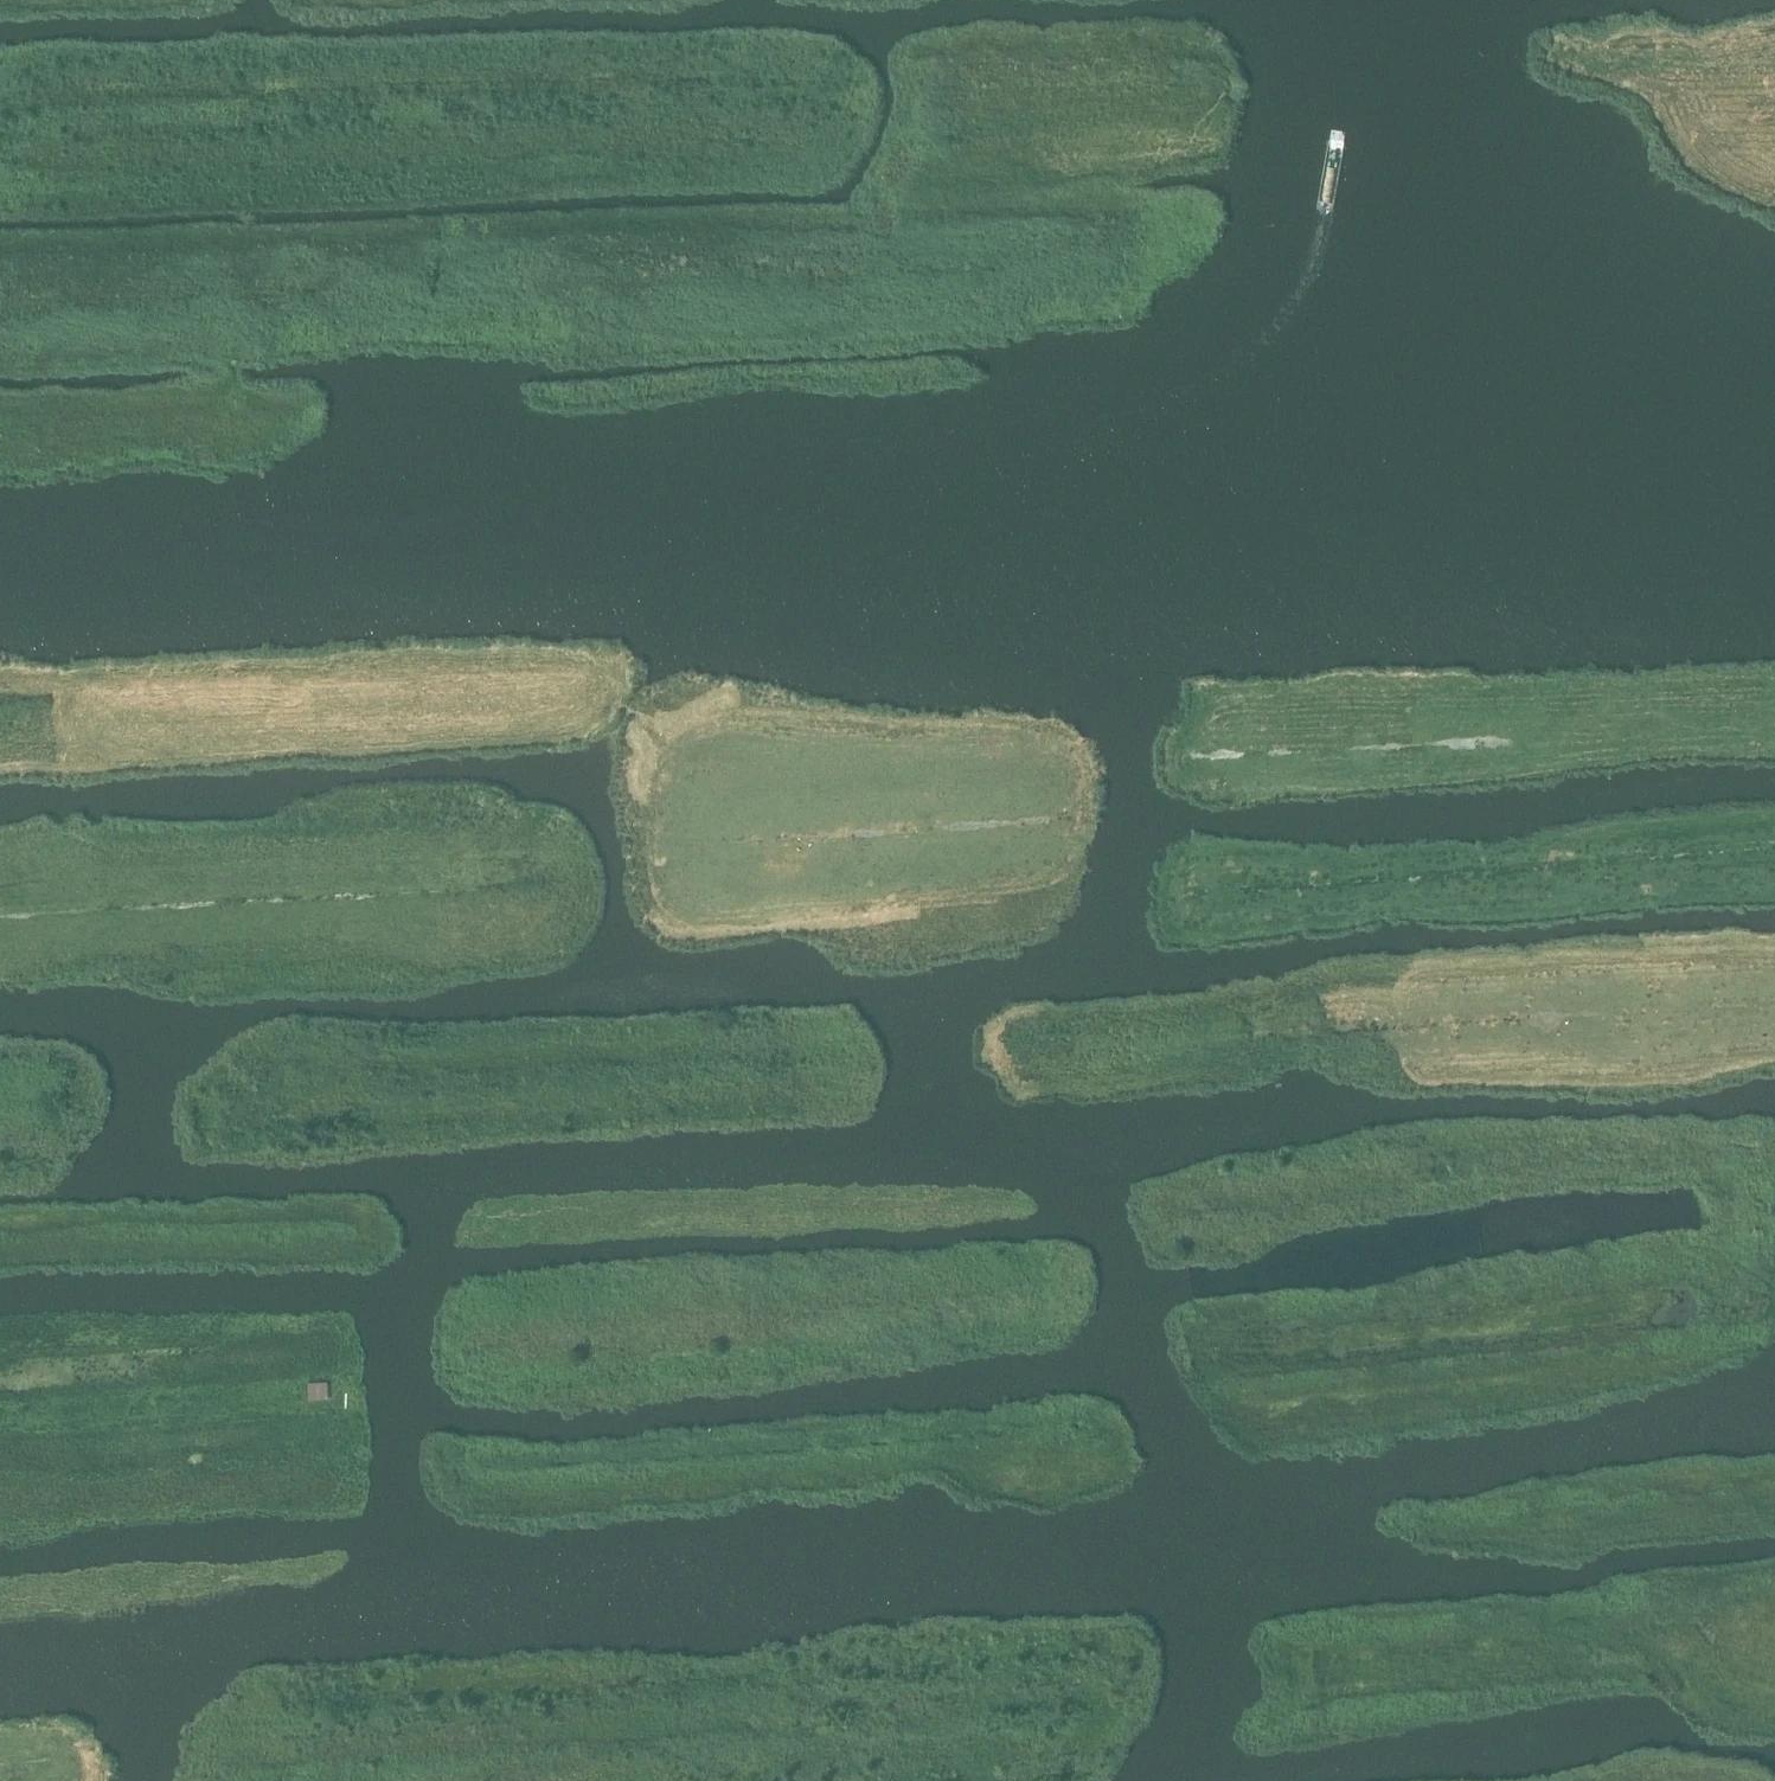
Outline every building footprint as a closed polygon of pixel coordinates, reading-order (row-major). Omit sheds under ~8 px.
[(309,1399),(328,1399),(327,1381),(308,1382),(309,1399)]
